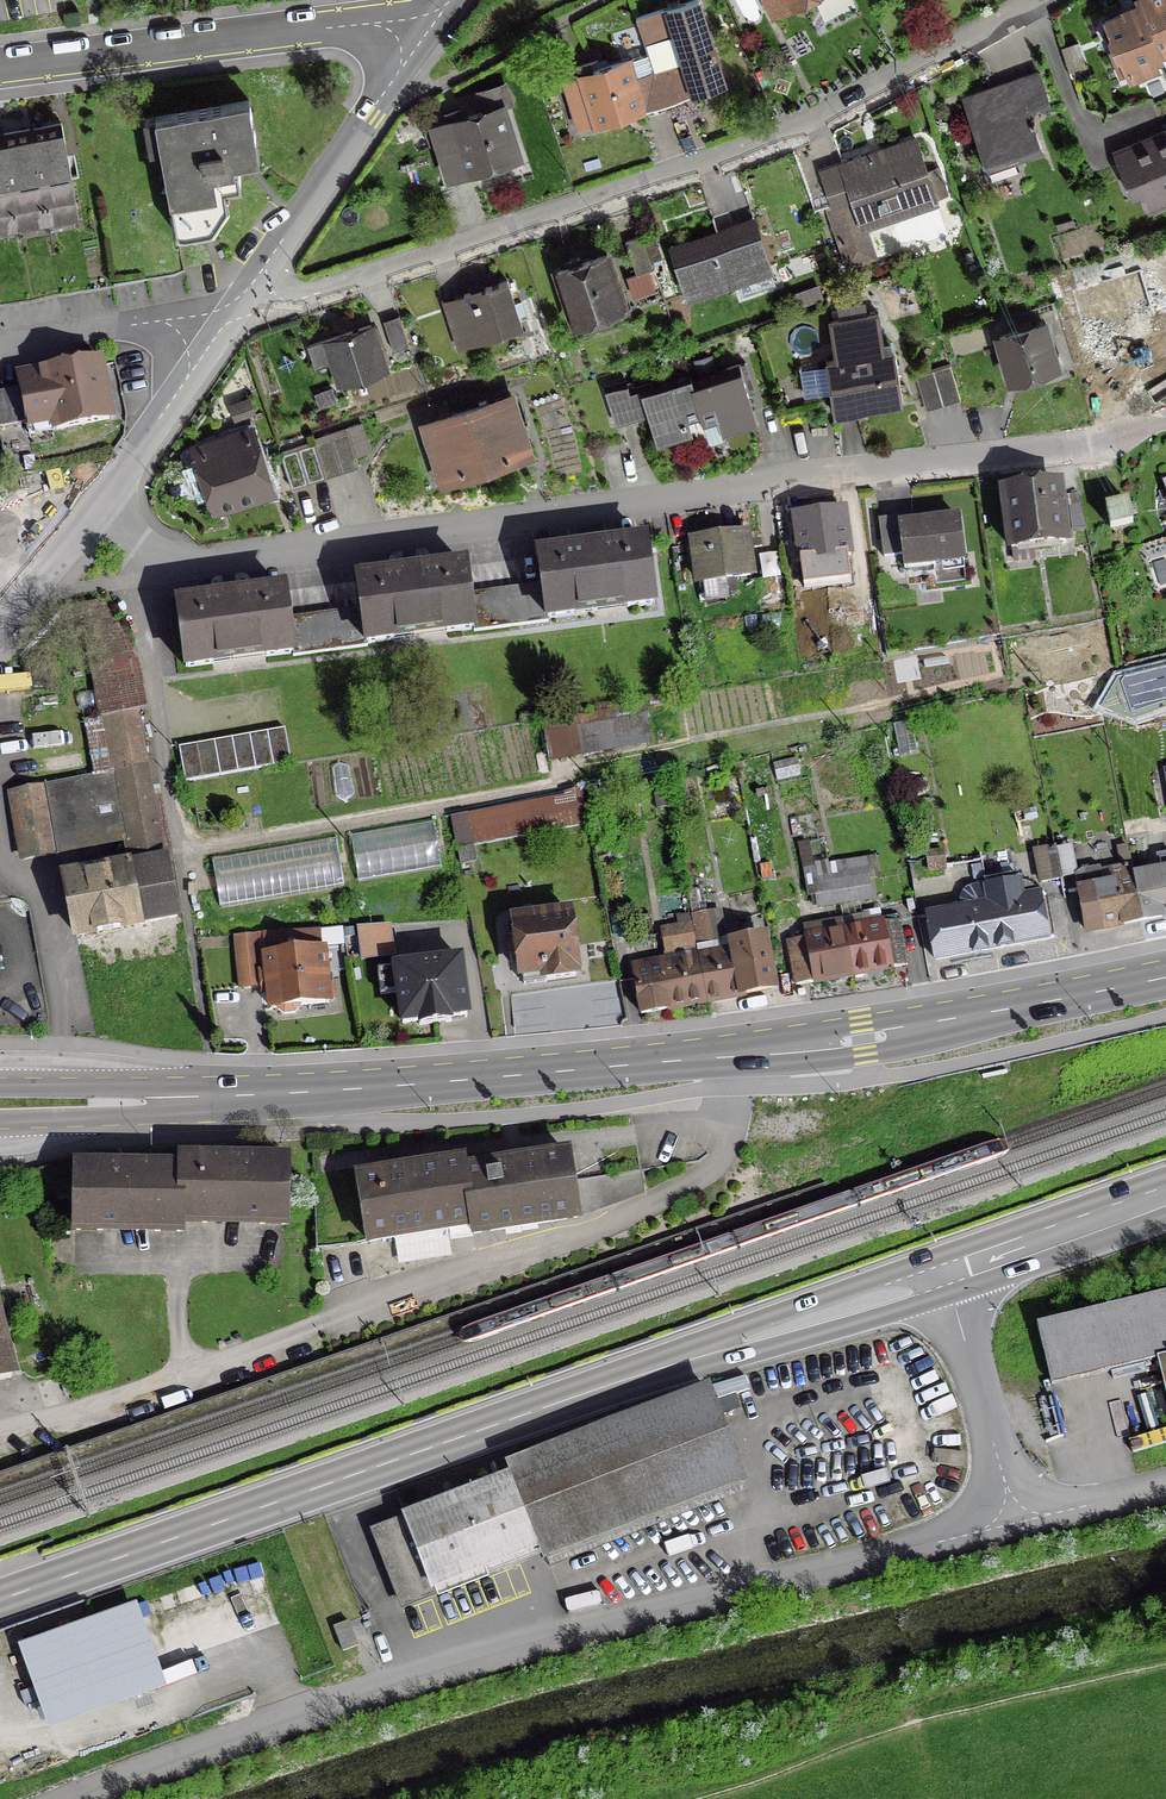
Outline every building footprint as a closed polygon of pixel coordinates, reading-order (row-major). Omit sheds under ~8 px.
[(645,56),(660,104),(720,86),(694,0),(677,5),(676,0),(674,0),(663,3),(665,9),(633,19),(645,56)] [(769,14),(785,6),(786,8),(801,0),(762,0),(769,14)] [(1137,7),(1157,52),(1158,52),(1165,48),(1165,0),(1139,0),(1135,2),(1137,7)] [(1113,50),(1108,52),(1119,78),(1133,72),(1132,70),(1160,57),(1158,52),(1157,52),(1137,7),(1101,23),(1113,50)] [(578,79),(562,84),(576,130),(660,104),(645,56),(577,76),(578,79)] [(988,92),(961,101),(983,163),(979,165),(985,183),(1013,173),(1010,164),(1039,154),(1026,115),(1047,108),(1035,74),(1013,81),(1015,87),(989,96),(988,92)] [(448,124),(430,129),(445,177),(516,155),(501,108),(507,106),(501,87),(477,94),(483,113),(461,120),(459,111),(446,115),(448,124)] [(146,154),(158,151),(173,235),(210,229),(226,205),(226,190),(238,187),(234,163),(256,159),(246,101),(140,120),(146,154)] [(62,123),(29,129),(47,228),(80,222),(62,123)] [(29,129),(1,134),(19,234),(47,228),(29,129)] [(0,134),(0,237),(19,234),(1,134),(0,134)] [(1110,155),(1126,193),(1133,190),(1135,194),(1142,194),(1149,209),(1165,202),(1165,137),(1163,138),(1165,142),(1158,144),(1153,142),(1144,146),(1142,142),(1110,155)] [(864,158),(817,174),(828,205),(824,206),(845,266),(871,257),(856,215),(881,206),(884,216),(945,195),(935,168),(924,172),(913,141),(878,153),(881,160),(867,164),(864,158)] [(725,213),(709,219),(713,229),(729,224),(725,213)] [(752,224),(670,252),(684,293),(733,276),(740,296),(773,285),(752,224)] [(633,275),(650,270),(639,236),(622,242),(633,275)] [(603,256),(554,273),(571,324),(598,315),(600,322),(623,314),(603,256)] [(1110,277),(1067,290),(1081,336),(1102,330),(1101,325),(1150,310),(1138,269),(1122,274),(1120,266),(1108,270),(1110,277)] [(504,282),(440,303),(449,331),(470,325),(476,343),(519,328),(504,282)] [(833,361),(823,362),(831,415),(900,404),(891,351),(882,353),(875,314),(826,322),(833,361)] [(396,317),(380,322),(390,352),(406,347),(396,317)] [(1040,324),(997,337),(1010,381),(1013,380),(1015,387),(1033,381),(1031,375),(1053,368),(1040,324)] [(368,326),(323,341),(337,386),(383,371),(368,326)] [(707,357),(692,361),(695,372),(711,367),(707,357)] [(37,377),(15,382),(26,436),(106,420),(95,365),(55,373),(52,361),(35,365),(37,377)] [(720,380),(691,389),(690,389),(699,417),(698,417),(700,425),(716,420),(719,427),(720,429),(722,431),(725,432),(728,432),(753,424),(744,392),(750,390),(742,364),(722,370),(720,372),(719,375),(719,377),(720,380)] [(947,367),(913,377),(923,411),(958,401),(947,367)] [(623,381),(602,388),(613,424),(629,419),(631,417),(632,415),(632,412),(623,381)] [(650,411),(645,413),(655,445),(680,438),(683,437),(685,435),(686,431),(685,429),(683,421),(698,417),(699,417),(690,389),(691,389),(689,381),(658,390),(657,388),(656,386),(654,384),(652,383),(649,383),(640,386),(639,388),(639,391),(640,396),(641,398),(643,400),(647,403),(650,411)] [(329,389),(312,395),(316,407),(333,401),(329,389)] [(245,394),(227,404),(236,421),(254,412),(245,394)] [(508,398),(465,412),(484,470),(508,458),(506,451),(523,446),(508,398)] [(465,412),(423,426),(438,473),(455,468),(457,474),(484,470),(465,412)] [(364,453),(357,430),(328,439),(339,474),(356,468),(352,457),(364,453)] [(197,489),(209,494),(214,508),(267,490),(256,460),(264,457),(261,447),(253,450),(247,433),(194,451),(199,465),(193,477),(197,489)] [(328,439),(311,445),(322,479),(339,474),(328,439)] [(277,456),(278,457),(288,490),(322,479),(311,445),(277,456)] [(1018,492),(1002,494),(1009,551),(1063,544),(1056,487),(1034,490),(1033,481),(1017,483),(1018,492)] [(1075,495),(1067,497),(1071,533),(1083,531),(1075,495)] [(1125,504),(1103,509),(1108,530),(1130,525),(1125,504)] [(840,512),(793,518),(799,562),(846,556),(840,512)] [(906,520),(877,523),(881,559),(899,557),(901,575),(959,569),(954,521),(907,525),(906,520)] [(709,536),(691,538),(697,584),(747,577),(744,549),(759,547),(756,532),(709,540),(709,536)] [(540,588),(503,593),(508,628),(572,617),(571,608),(623,601),(624,609),(651,606),(643,543),(536,558),(540,588)] [(360,613),(286,622),(290,654),(290,657),(365,647),(364,644),(391,641),(390,632),(442,625),(444,634),(508,628),(503,593),(466,598),(462,568),(356,582),(360,613)] [(282,592),(174,606),(183,669),(210,665),(209,657),(262,650),(263,658),(290,654),(286,622),(282,592)] [(897,706),(885,709),(888,721),(900,718),(897,706)] [(634,720),(575,730),(580,754),(638,743),(634,720)] [(114,774),(7,793),(18,855),(126,836),(131,867),(161,862),(135,721),(105,726),(114,774)] [(282,730),(176,748),(182,783),(288,765),(282,730)] [(793,759),(770,764),(774,782),(797,776),(793,759)] [(464,815),(449,818),(454,847),(469,845),(464,815)] [(430,822),(347,836),(355,883),(438,869),(430,822)] [(211,876),(214,890),(217,908),(341,887),(333,837),(208,858),(211,876)] [(470,847),(456,849),(458,865),(473,862),(470,847)] [(1053,847),(1032,851),(1039,883),(1059,879),(1053,847)] [(1082,888),(1077,889),(1085,931),(1139,921),(1131,879),(1128,864),(1124,847),(1115,849),(1118,866),(1099,870),(1098,867),(1079,871),(1074,875),(1075,877),(1076,877),(1083,886),(1082,888)] [(941,855),(926,856),(926,870),(942,870),(941,855)] [(867,859),(829,866),(833,887),(834,887),(853,884),(856,901),(867,899),(863,875),(869,874),(867,859)] [(131,867),(63,880),(74,936),(174,917),(163,861),(161,862),(131,867)] [(803,878),(810,876),(816,907),(837,904),(834,887),(833,887),(829,866),(802,870),(803,878)] [(1131,879),(1139,921),(1165,916),(1165,868),(1162,868),(1163,873),(1131,879)] [(983,882),(987,906),(995,948),(1050,938),(1048,927),(1055,926),(1050,899),(1043,901),(1042,895),(1018,900),(1014,877),(983,882)] [(663,953),(665,965),(696,959),(726,954),(724,945),(718,911),(704,914),(700,891),(685,894),(691,924),(659,930),(663,953)] [(987,906),(925,917),(933,960),(995,948),(987,906)] [(567,915),(502,923),(506,954),(515,953),(518,976),(542,973),(543,981),(574,977),(567,915)] [(840,921),(842,932),(850,976),(904,965),(896,922),(862,928),(860,917),(840,921)] [(386,929),(370,930),(371,945),(386,945),(386,929)] [(842,932),(785,943),(793,987),(850,976),(842,932)] [(726,954),(696,959),(704,1002),(768,990),(759,939),(731,944),(724,945),(726,954)] [(395,969),(394,969),(401,1023),(417,1021),(418,1025),(447,1021),(446,1017),(463,1015),(457,962),(424,966),(421,947),(393,950),(395,969)] [(255,949),(234,951),(238,989),(267,986),(269,1009),(276,1008),(281,1014),(291,1013),(295,1006),(325,1003),(319,950),(256,957),(255,949)] [(665,965),(630,972),(638,1015),(704,1002),(696,959),(665,965)] [(461,1164),(355,1181),(364,1242),(392,1238),(390,1231),(442,1222),(444,1230),(468,1226),(469,1235),(496,1231),(495,1223),(548,1215),(549,1223),(576,1219),(641,1194),(637,1173),(570,1183),(566,1157),(462,1173),(461,1164)] [(178,1161),(177,1170),(179,1170),(178,1224),(179,1224),(204,1224),(204,1216),(257,1216),(256,1225),(284,1226),(285,1163),(178,1161)] [(177,1170),(73,1168),(72,1231),(99,1232),(99,1222),(152,1223),(152,1232),(179,1233),(179,1224),(178,1224),(179,1170),(177,1170)] [(1034,1325),(1049,1386),(1155,1360),(1165,1407),(1165,1293),(1034,1325)] [(9,1379),(0,1345),(0,1381),(9,1379)] [(703,1385),(506,1461),(539,1545),(543,1555),(739,1480),(703,1385)] [(404,1519),(370,1532),(396,1600),(539,1545),(506,1461),(397,1502),(404,1519)] [(160,1691),(132,1606),(21,1644),(50,1728),(160,1691)] [(348,1619),(334,1626),(344,1648),(358,1642),(348,1619)]
